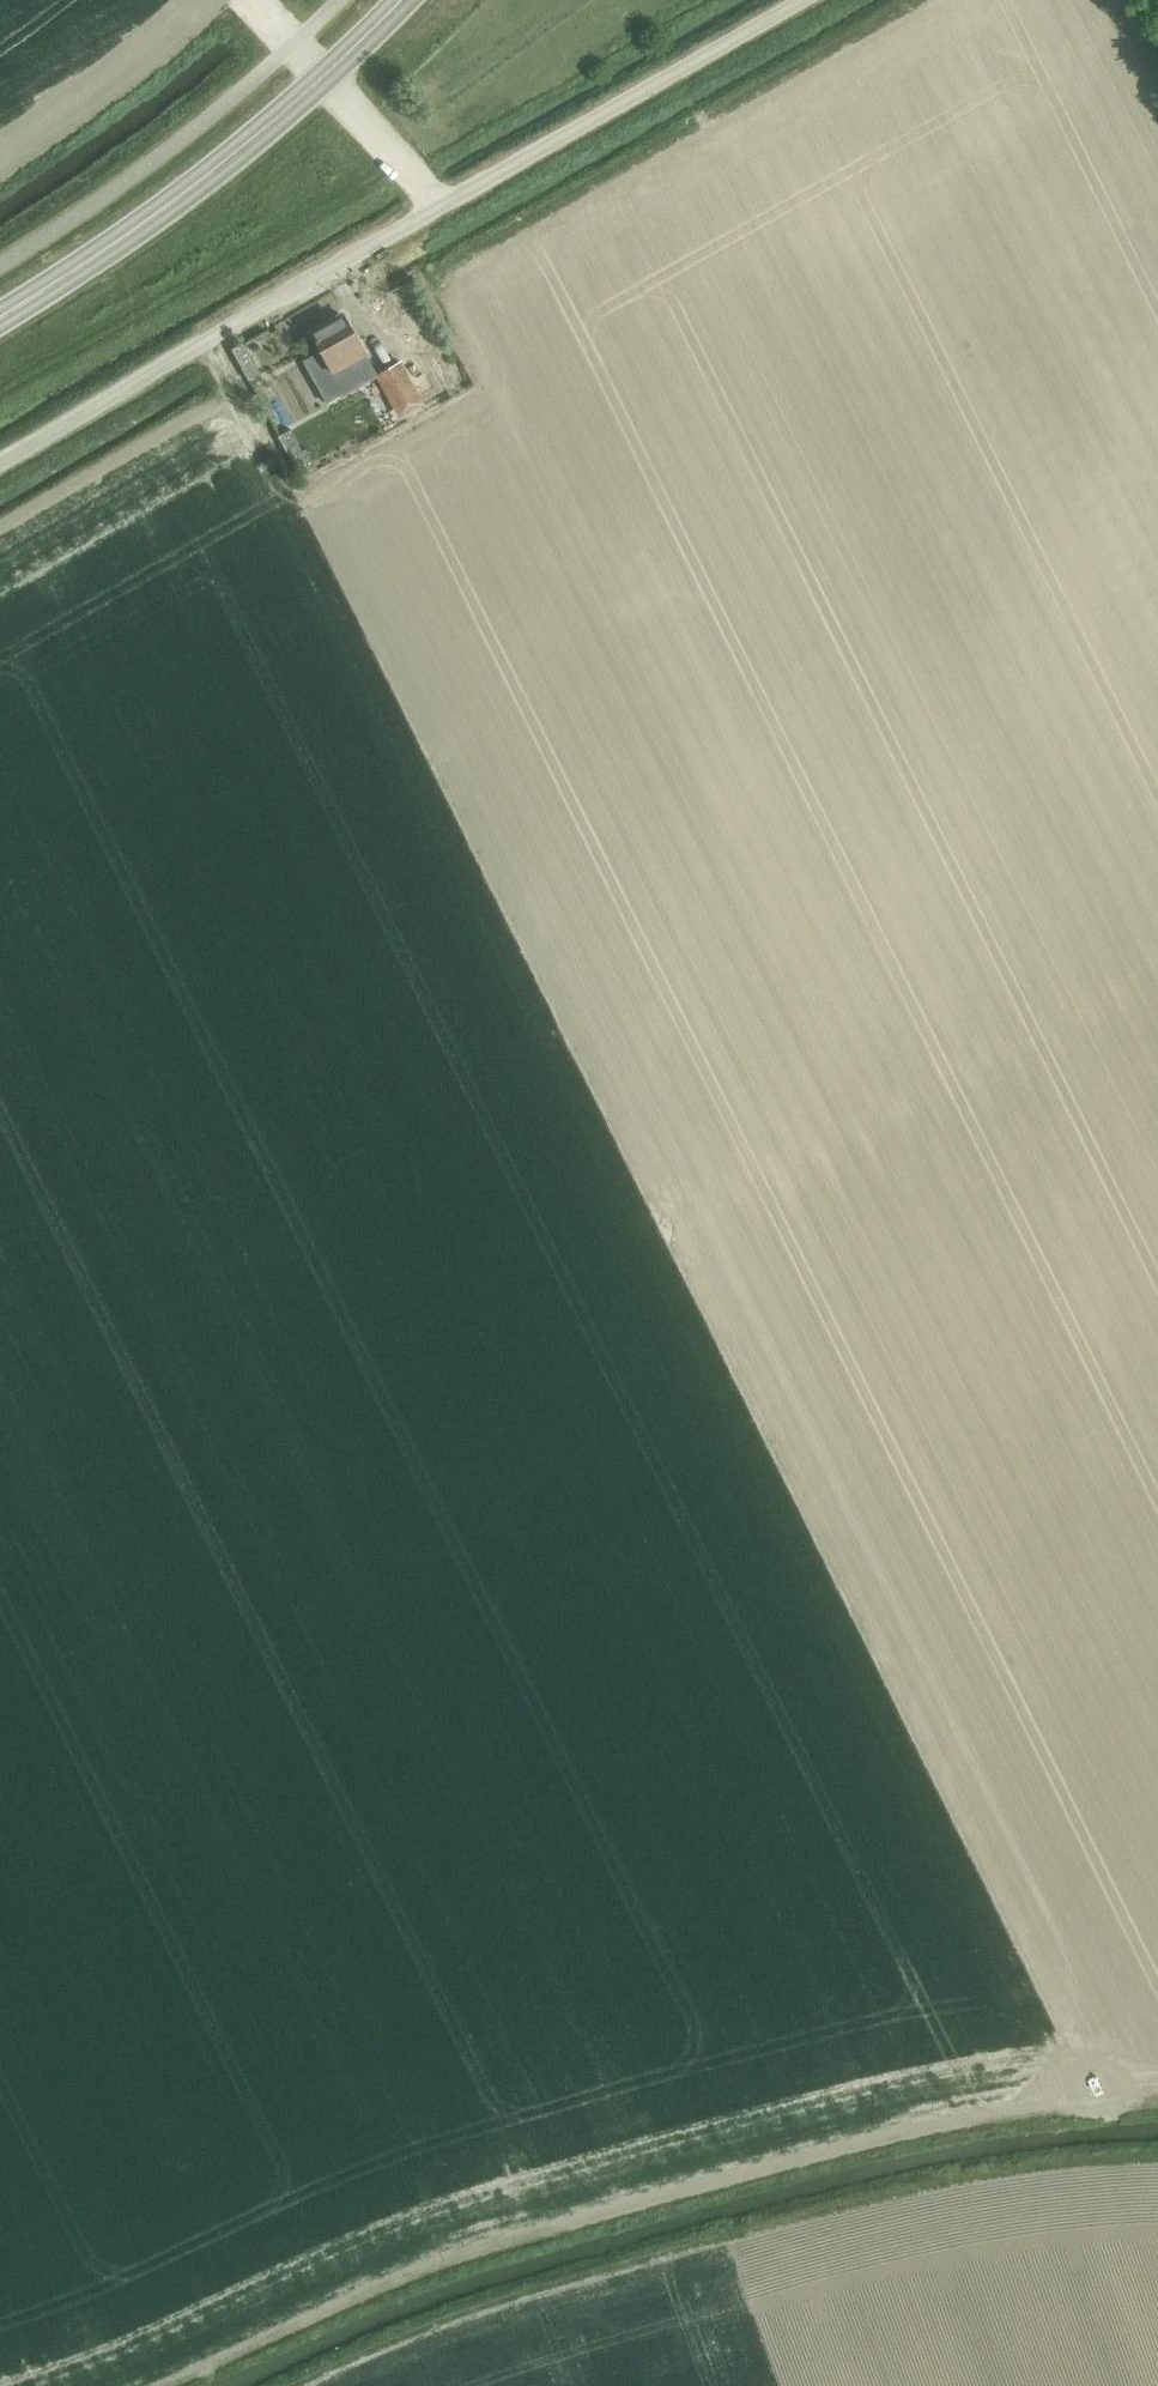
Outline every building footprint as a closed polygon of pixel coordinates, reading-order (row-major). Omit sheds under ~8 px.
[(327,406),(377,378),(365,357),(341,316),(310,333),(321,353),(303,363),(327,406)] [(243,343),(231,350),(248,381),(260,374),(243,344),(243,343)] [(422,355),(383,377),(405,415),(444,393),(422,355)]
